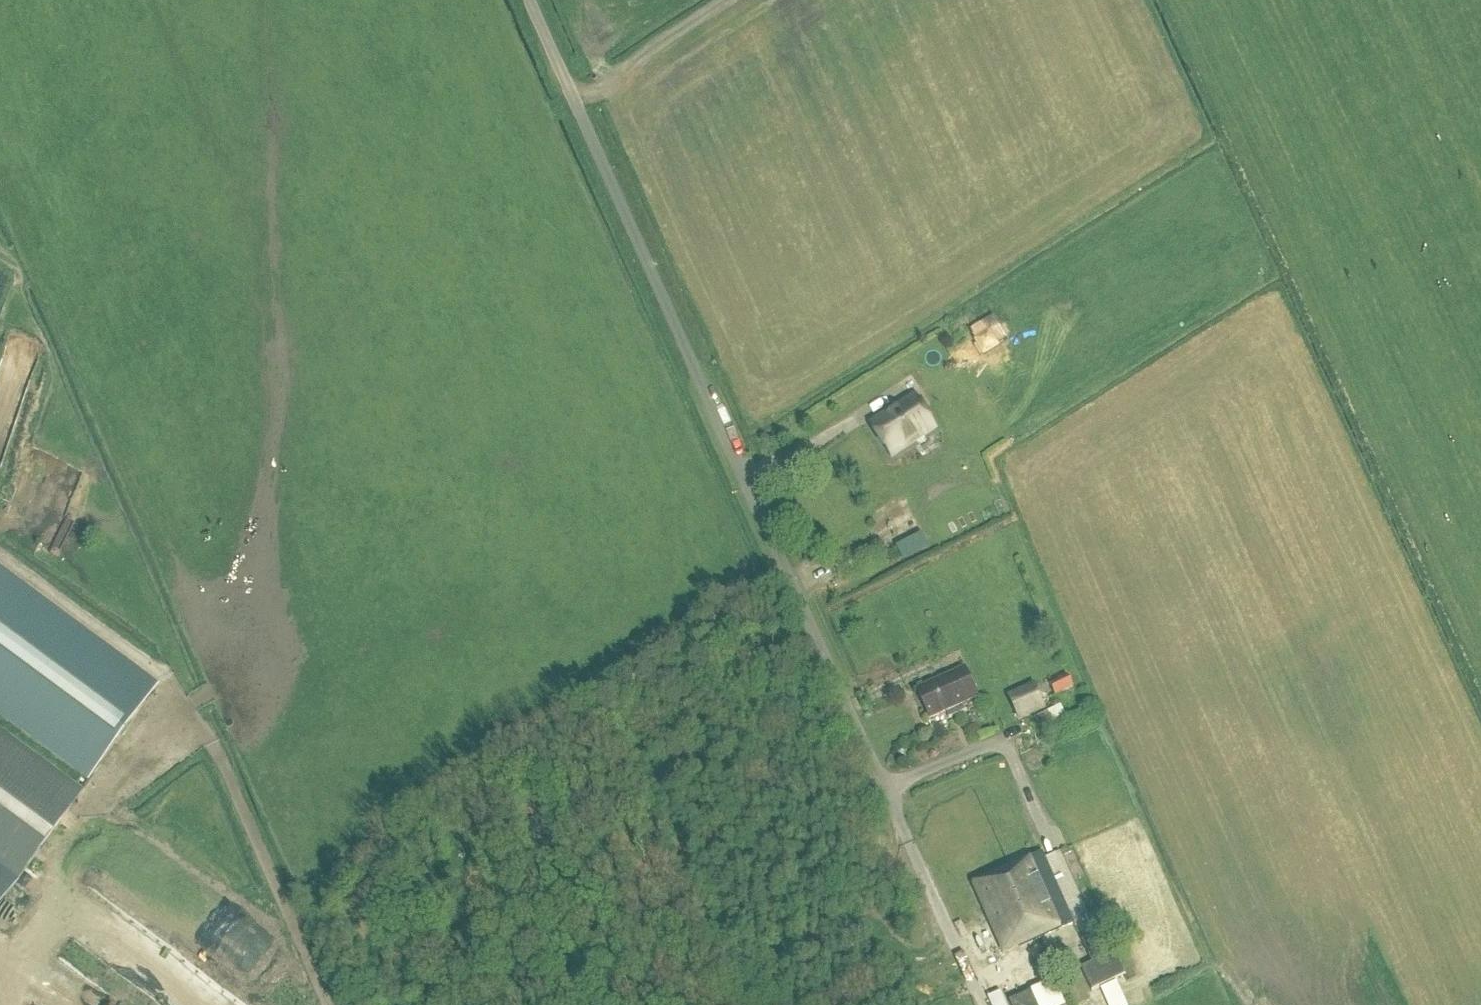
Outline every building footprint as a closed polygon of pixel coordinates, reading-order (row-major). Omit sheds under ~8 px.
[(1219,236),(1228,230),(1219,215),(1209,220),(1219,236)] [(1231,230),(1221,236),(1232,253),(1242,247),(1231,230)] [(1008,341),(992,318),(971,333),(976,342),(974,344),(983,360),(1000,350),(999,346),(1008,341)] [(887,415),(870,427),(871,429),(891,459),(936,429),(916,400),(914,397),(904,404),(897,409),(896,412),(891,416),(887,415)] [(881,469),(873,475),(882,490),(891,484),(881,469)] [(933,513),(1016,718),(1039,709),(1035,699),(1052,692),(974,497),(933,513)] [(0,567),(0,874),(16,886),(84,794),(82,793),(161,687),(0,567)] [(965,673),(943,683),(917,695),(930,724),(948,715),(951,723),(966,716),(963,709),(979,702),(965,673)] [(1068,678),(1051,686),(1056,697),(1073,689),(1068,678)] [(1011,873),(1041,941),(1073,927),(1043,859),(1011,873)] [(1020,950),(1041,941),(1011,873),(977,888),(1005,953),(1018,947),(1020,950)] [(16,886),(0,874),(0,908),(16,886)] [(1094,939),(1104,934),(1110,931),(1102,915),(1086,922),(1094,939)] [(1093,967),(1082,972),(1092,994),(1125,978),(1104,934),(1083,944),(1093,967)] [(1032,993),(1009,1002),(1011,1004),(1037,1004),(1032,993)] [(990,1000),(992,1004),(1008,1004),(1003,994),(990,1000)]
